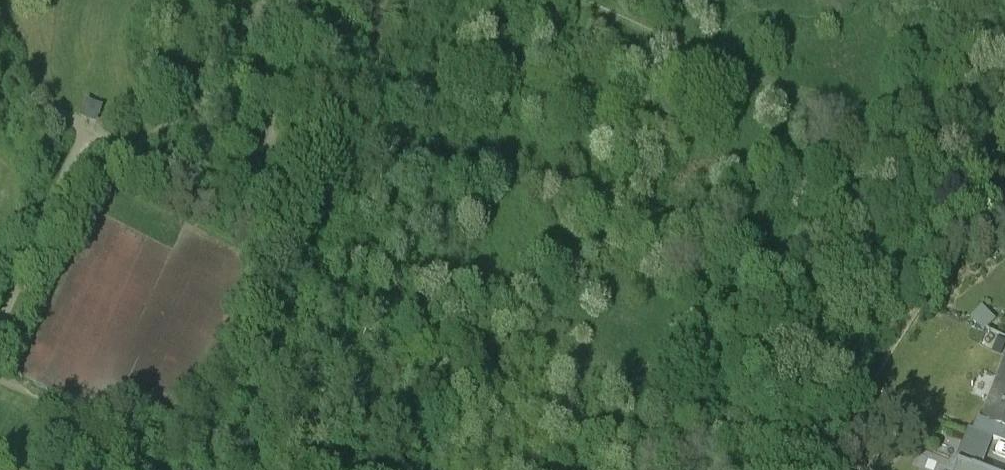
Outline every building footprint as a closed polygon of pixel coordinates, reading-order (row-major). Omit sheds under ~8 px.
[(979,421),(1004,432),(1004,355),(979,421)] [(972,466),(971,468),(956,462),(953,469),(981,469),(972,466)]
